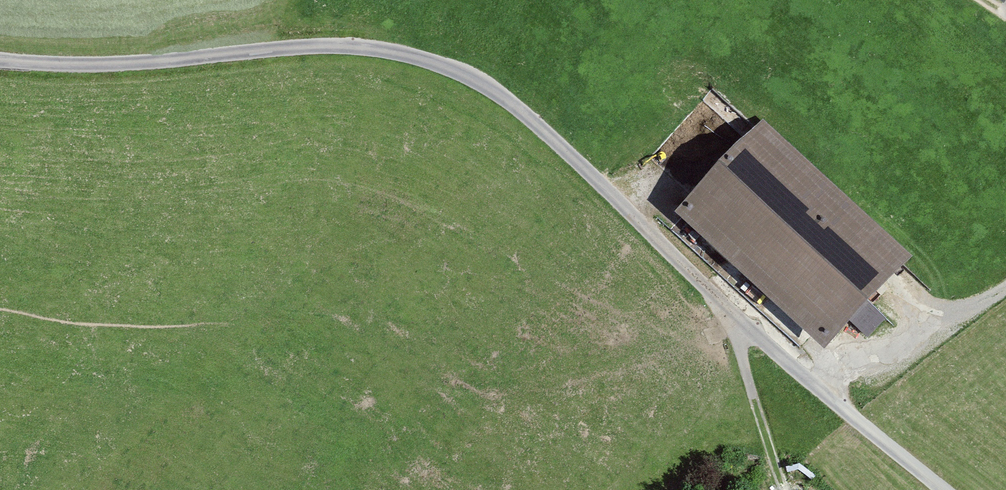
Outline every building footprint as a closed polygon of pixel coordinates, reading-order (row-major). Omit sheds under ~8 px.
[(810,356),(896,267),(750,127),(664,216),(810,356)]
